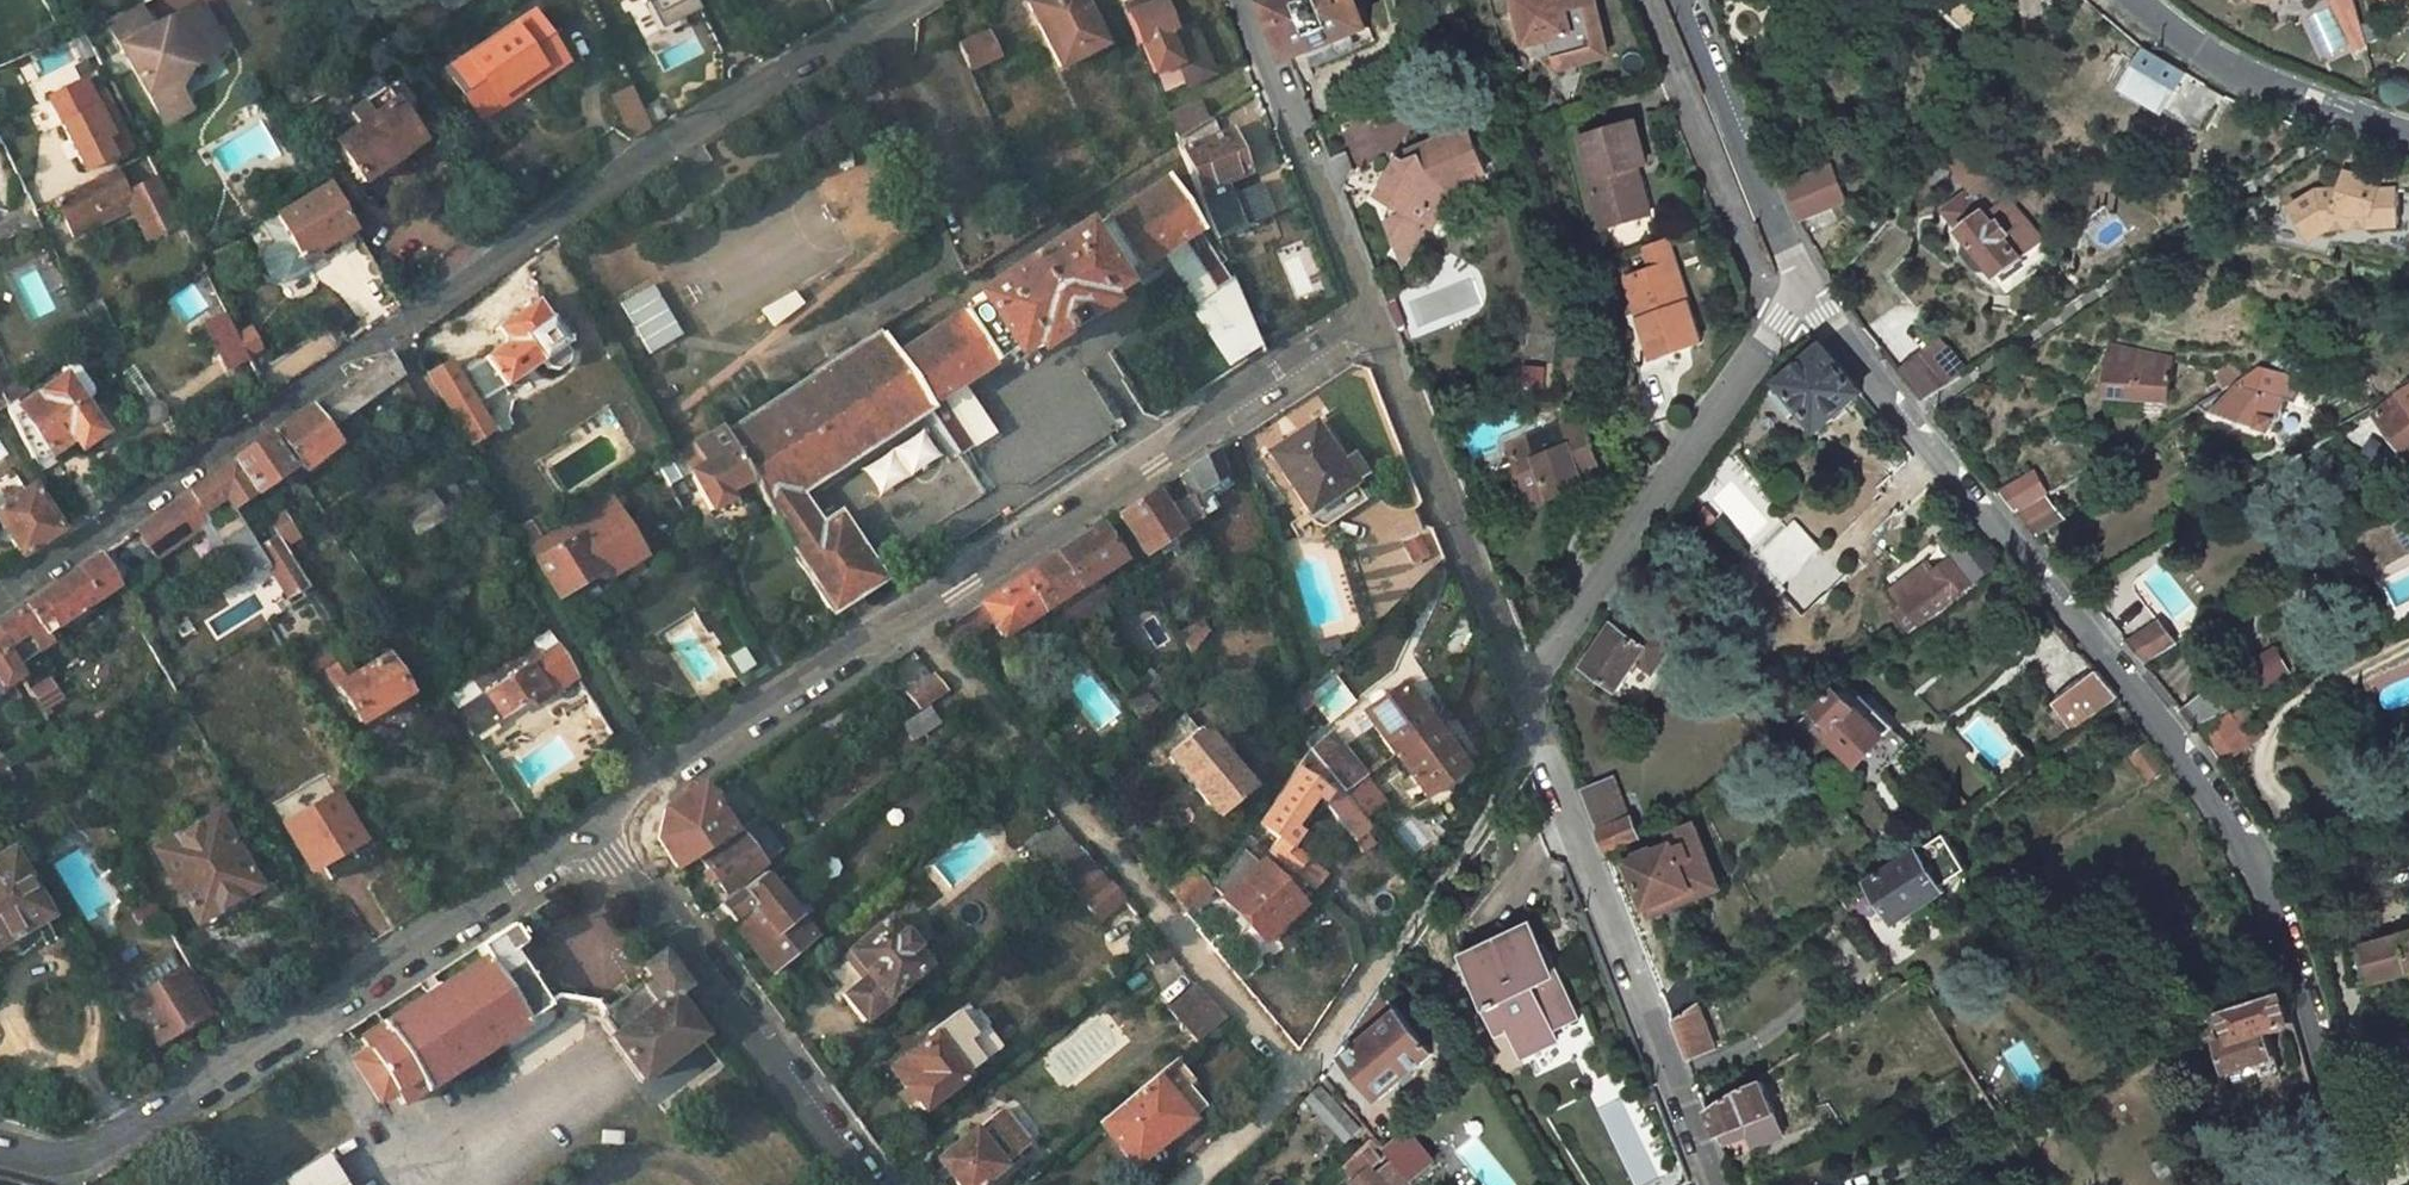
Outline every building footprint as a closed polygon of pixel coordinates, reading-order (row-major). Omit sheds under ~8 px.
[(154,16),(140,23),(133,14),(109,28),(114,35),(162,107),(182,93),(168,72),(220,40),(196,0),(187,0),(154,16)] [(655,30),(697,6),(693,0),(638,0),(655,30)] [(1074,0),(1039,0),(1028,6),(1061,68),(1100,47),(1074,0)] [(1290,61),(1313,52),(1349,38),(1370,29),(1359,0),(1266,0),(1290,61)] [(1515,35),(1540,30),(1545,57),(1583,50),(1585,60),(1604,56),(1593,0),(1508,0),(1515,35)] [(1992,0),(1939,0),(1933,17),(1995,38),(2006,4),(1992,0)] [(2352,52),(2374,45),(2359,0),(2335,0),(2352,52)] [(154,16),(146,2),(83,33),(89,48),(114,35),(109,28),(133,14),(140,23),(154,16)] [(1138,47),(1141,45),(1152,74),(1175,65),(1183,86),(1208,76),(1193,36),(1169,44),(1166,36),(1172,34),(1159,2),(1125,16),(1138,47)] [(2333,5),(2311,12),(2326,56),(2348,49),(2333,5)] [(563,63),(526,11),(444,67),(474,111),(525,77),(531,85),(563,63)] [(986,33),(957,46),(968,70),(997,57),(986,33)] [(1349,38),(1313,52),(1318,64),(1353,51),(1349,38)] [(2127,91),(2211,135),(2234,92),(2150,48),(2127,91)] [(1583,50),(1545,57),(1548,72),(1585,66),(1585,60),(1583,50)] [(1607,67),(1604,56),(1585,60),(1585,66),(1586,70),(1607,67)] [(85,172),(127,150),(99,95),(88,100),(79,84),(47,101),(85,172)] [(630,91),(611,99),(631,143),(648,131),(630,91)] [(360,184),(418,143),(382,92),(347,116),(353,126),(348,129),(351,133),(333,146),(360,184)] [(182,93),(162,107),(171,121),(192,107),(182,93)] [(1361,159),(1429,133),(1416,99),(1348,124),(1361,159)] [(1177,142),(1207,124),(1200,106),(1168,119),(1177,142)] [(1650,161),(1637,118),(1584,134),(1610,223),(1651,212),(1646,194),(1655,192),(1650,171),(1642,174),(1639,164),(1648,162),(1650,161)] [(1218,138),(1211,121),(1207,124),(1177,142),(1198,194),(1228,182),(1246,174),(1229,134),(1218,138)] [(1488,174),(1469,126),(1410,150),(1414,161),(1400,166),(1397,162),(1379,202),(1428,227),(1448,193),(1450,191),(1488,174)] [(848,245),(904,222),(871,144),(815,167),(848,245)] [(1414,161),(1410,150),(1409,145),(1400,148),(1395,158),(1397,162),(1400,166),(1414,161)] [(1642,174),(1650,171),(1648,162),(1639,164),(1642,174)] [(1828,168),(1783,187),(1797,221),(1842,202),(1828,168)] [(71,237),(132,207),(141,228),(171,213),(149,169),(119,183),(113,171),(52,201),(71,237)] [(2337,224),(2403,219),(2400,182),(2380,184),(2380,178),(2364,177),(2365,171),(2346,169),(2345,186),(2323,187),(2295,206),(2317,239),(2337,224)] [(2052,229),(2004,177),(1991,188),(1951,223),(1970,246),(1967,251),(1966,255),(1976,268),(1983,268),(1987,265),(1997,278),(2020,259),(2018,258),(2052,229)] [(1232,193),(1228,182),(1198,194),(1203,205),(1232,193)] [(928,409),(957,456),(973,446),(943,396),(959,386),(1008,354),(1010,357),(1029,346),(1033,353),(1102,309),(1097,302),(1116,290),(1114,286),(1162,255),(1180,244),(1211,293),(1228,282),(1164,183),(1080,236),(1077,231),(973,299),(976,304),(895,356),(928,409)] [(299,262),(352,231),(326,187),(274,218),(299,262)] [(1660,209),(1655,192),(1646,194),(1651,212),(1660,209)] [(1448,193),(1428,227),(1436,230),(1455,197),(1448,193)] [(1889,213),(1879,205),(1867,218),(1877,227),(1889,213)] [(672,249),(705,334),(715,330),(703,299),(726,290),(731,304),(779,286),(758,231),(746,236),(741,223),(672,249)] [(1641,272),(1663,265),(1676,261),(1668,237),(1633,249),(1641,272)] [(1162,255),(1193,303),(1211,293),(1180,244),(1162,255)] [(980,272),(992,265),(988,259),(977,266),(980,272)] [(1671,289),(1684,285),(1676,261),(1663,265),(1671,289)] [(1649,360),(1703,342),(1684,285),(1671,289),(1663,265),(1641,272),(1624,277),(1649,360)] [(185,321),(221,299),(205,273),(169,295),(185,321)] [(652,284),(619,304),(649,353),(682,333),(652,284)] [(797,289),(765,311),(776,326),(807,305),(797,289)] [(563,345),(534,303),(494,330),(500,339),(497,348),(482,358),(482,360),(476,363),(474,361),(456,371),(458,374),(456,375),(474,407),(500,387),(501,388),(540,362),(545,369),(555,370),(565,364),(567,355),(561,347),(563,345)] [(82,311),(66,319),(72,330),(88,322),(82,311)] [(223,317),(211,323),(232,366),(244,360),(234,340),(223,317)] [(260,356),(248,333),(234,340),(244,360),(246,363),(260,356)] [(817,530),(795,494),(928,409),(895,356),(882,335),(725,435),(748,477),(787,550),(828,612),(859,592),(877,581),(837,518),(817,530)] [(611,340),(602,345),(609,358),(618,353),(611,340)] [(1964,373),(1938,341),(1917,357),(1942,388),(1964,373)] [(1783,382),(1821,428),(1860,392),(1822,348),(1783,382)] [(2115,348),(2112,392),(2169,395),(2172,351),(2115,348)] [(386,354),(270,436),(288,464),(294,461),(300,469),(360,426),(348,410),(386,383),(398,375),(386,354)] [(1921,402),(1942,388),(1917,357),(1896,373),(1921,402)] [(81,373),(73,362),(26,396),(6,411),(35,470),(71,443),(79,452),(103,435),(67,383),(81,373)] [(467,444),(488,432),(474,407),(456,375),(448,362),(427,375),(467,444)] [(2221,406),(2269,428),(2285,388),(2293,390),(2297,380),(2255,365),(2203,397),(2206,406),(2221,406)] [(398,375),(386,383),(399,406),(411,397),(398,375)] [(1495,388),(1496,382),(1491,378),(1484,379),(1481,385),(1484,391),(1491,392),(1495,388)] [(6,411),(26,396),(18,381),(0,390),(0,414),(6,411)] [(2408,383),(2368,407),(2408,453),(2408,385),(2408,383)] [(943,396),(973,446),(990,435),(959,386),(943,396)] [(620,420),(637,452),(658,442),(641,410),(620,420)] [(1603,477),(1580,413),(1508,441),(1525,485),(1547,476),(1554,496),(1603,477)] [(720,426),(675,453),(709,513),(729,500),(724,493),(748,477),(725,435),(720,426)] [(1271,454),(1309,512),(1353,484),(1363,478),(1350,458),(1340,464),(1315,426),(1271,454)] [(1224,476),(1217,453),(1178,477),(1186,497),(1170,506),(1174,515),(1181,532),(1197,522),(1193,511),(1204,504),(1202,500),(1198,491),(1224,476)] [(285,593),(306,584),(287,553),(282,543),(267,520),(232,462),(197,489),(138,533),(157,560),(207,522),(240,577),(266,562),(285,593)] [(2050,492),(2053,490),(2039,467),(2004,490),(2018,512),(2050,492)] [(67,534),(83,523),(59,470),(40,481),(67,534)] [(1226,486),(1224,476),(1198,491),(1202,500),(1226,486)] [(1532,505),(1554,496),(1547,476),(1525,485),(1532,505)] [(600,524),(621,512),(636,502),(625,484),(590,506),(600,524)] [(1326,527),(1364,502),(1353,484),(1309,512),(1313,520),(1326,527)] [(1152,495),(1166,520),(1174,515),(1170,506),(1162,488),(1152,495)] [(443,516),(430,491),(396,509),(408,534),(443,516)] [(2018,512),(2037,534),(2065,517),(2050,492),(2018,512)] [(32,494),(0,514),(0,531),(20,564),(62,537),(32,494)] [(1166,520),(1152,495),(1117,517),(1128,536),(1141,557),(1142,557),(1171,540),(1175,547),(1180,544),(1166,520)] [(526,546),(556,597),(600,573),(590,554),(604,547),(619,574),(646,558),(621,512),(600,524),(590,506),(526,546)] [(282,543),(293,536),(279,513),(267,520),(282,543)] [(1117,562),(1098,529),(1054,558),(1074,590),(1117,562)] [(298,546),(293,536),(282,543),(287,553),(298,546)] [(1141,557),(1128,536),(1124,539),(1149,584),(1157,580),(1142,557),(1141,557)] [(605,582),(619,574),(604,547),(590,554),(600,573),(605,582)] [(1937,573),(1900,599),(1917,622),(1976,580),(1956,552),(1934,568),(1937,573)] [(1054,558),(979,606),(990,623),(1000,638),(1005,635),(1035,615),(1049,606),(1065,631),(1089,615),(1074,590),(1054,558)] [(13,667),(46,645),(43,640),(119,590),(102,560),(62,588),(0,629),(0,644),(13,667)] [(1474,637),(1461,604),(1444,641),(1462,663),(1474,637)] [(941,630),(955,646),(990,623),(979,606),(941,630)] [(1615,626),(1583,667),(1616,692),(1638,662),(1651,671),(1669,645),(1662,640),(1669,631),(1645,613),(1637,625),(1628,636),(1615,626)] [(1035,615),(1005,635),(1009,642),(1039,623),(1035,615)] [(371,634),(363,620),(343,632),(352,646),(371,634)] [(2163,622),(2130,642),(2148,662),(2178,644),(2163,622)] [(1200,624),(1178,636),(1190,658),(1207,635),(1200,624)] [(555,645),(544,626),(442,693),(453,710),(555,645)] [(335,632),(295,656),(307,674),(340,653),(335,646),(341,642),(335,632)] [(20,681),(21,681),(13,667),(0,644),(0,689),(2,692),(20,681)] [(547,697),(575,679),(555,645),(453,710),(468,733),(497,715),(498,716),(530,696),(543,689),(547,697)] [(741,676),(758,665),(746,647),(729,659),(741,676)] [(324,669),(356,722),(403,694),(382,661),(355,677),(344,657),(324,669)] [(1138,690),(1153,676),(1147,670),(1132,685),(1138,690)] [(2057,705),(2076,729),(2120,697),(2099,672),(2057,705)] [(934,676),(907,694),(918,711),(947,692),(934,676)] [(1153,676),(1138,690),(1149,702),(1162,686),(1153,676)] [(30,696),(42,716),(58,706),(47,685),(30,696)] [(1394,756),(1431,727),(1398,685),(1362,713),(1394,756)] [(1851,770),(1892,736),(1850,687),(1841,695),(1839,692),(1819,711),(1827,722),(1817,730),(1851,770)] [(535,704),(547,697),(543,689),(530,696),(535,704)] [(1124,705),(1143,724),(1155,708),(1149,702),(1138,690),(1124,705)] [(2210,690),(2184,711),(2195,726),(2226,711),(2210,690)] [(1307,698),(1303,694),(1293,703),(1298,720),(1313,705),(1307,698)] [(940,723),(930,707),(903,724),(913,740),(940,723)] [(2222,763),(2249,743),(2229,716),(2202,736),(2222,763)] [(1167,757),(1190,785),(1224,755),(1233,748),(1222,733),(1213,742),(1202,729),(1196,733),(1182,717),(1155,738),(1169,755),(1167,757)] [(1433,729),(1431,727),(1394,756),(1425,794),(1461,766),(1433,729)] [(1366,779),(1331,733),(1308,751),(1344,797),(1366,779)] [(1308,861),(1288,845),(1320,799),(1337,822),(1342,817),(1354,809),(1344,797),(1308,751),(1306,749),(1256,824),(1278,838),(1267,852),(1294,875),(1308,861)] [(1190,785),(1216,814),(1250,786),(1224,755),(1190,785)] [(1613,781),(1581,793),(1597,833),(1629,821),(1613,781)] [(732,832),(702,785),(662,810),(653,840),(675,869),(697,855),(732,832)] [(361,841),(333,794),(282,822),(309,870),(320,864),(328,879),(358,861),(350,847),(361,841)] [(1365,823),(1354,809),(1342,817),(1353,832),(1365,823)] [(254,885),(214,815),(152,849),(193,920),(254,885)] [(723,893),(779,850),(755,818),(732,832),(697,855),(723,893)] [(1597,833),(1604,850),(1638,838),(1632,819),(1629,821),(1597,833)] [(1057,826),(1030,849),(1049,872),(1053,868),(1067,885),(1091,866),(1057,826)] [(1700,828),(1671,837),(1674,847),(1677,846),(1691,891),(1643,906),(1646,918),(1720,894),(1700,828)] [(1662,850),(1630,860),(1643,906),(1691,891),(1677,846),(1674,847),(1671,837),(1670,833),(1658,837),(1662,850)] [(1943,833),(1871,885),(1898,924),(1946,889),(1943,885),(1967,867),(1943,833)] [(1248,853),(1256,845),(1247,837),(1217,882),(1215,883),(1211,887),(1262,941),(1300,905),(1260,862),(1257,864),(1248,853)] [(9,858),(0,863),(0,945),(45,919),(9,858)] [(1294,875),(1312,892),(1325,877),(1308,861),(1294,875)] [(1067,885),(1091,913),(1118,893),(1109,881),(1105,883),(1091,866),(1067,885)] [(1215,883),(1201,866),(1171,892),(1187,911),(1211,887),(1215,883)] [(728,920),(772,971),(812,938),(800,923),(809,916),(791,894),(782,900),(760,874),(709,912),(720,926),(728,920)] [(151,903),(145,892),(134,898),(140,909),(151,903)] [(898,936),(885,921),(846,952),(865,976),(840,996),(859,1019),(923,967),(909,949),(912,947),(900,933),(898,936)] [(545,1005),(512,951),(519,946),(511,930),(508,925),(474,945),(482,960),(358,1038),(367,1051),(353,1060),(379,1101),(393,1092),(401,1105),(528,1024),(527,1022),(546,1010),(543,1006),(545,1005)] [(1573,1011),(1524,925),(1464,959),(1503,1031),(1515,1025),(1532,1054),(1561,1037),(1553,1023),(1573,1011)] [(2346,950),(2355,987),(2408,973),(2408,933),(2346,950)] [(1143,954),(1152,965),(1168,952),(1159,941),(1143,954)] [(207,1016),(171,954),(105,993),(141,1054),(207,1016)] [(606,1038),(638,1082),(703,1034),(688,1013),(697,1006),(659,955),(655,958),(641,969),(647,977),(600,1012),(595,1016),(596,1018),(594,1020),(599,1027),(607,1037),(606,1038)] [(1166,958),(1147,970),(1169,1002),(1188,990),(1166,958)] [(1224,1019),(1195,984),(1168,1007),(1195,1042),(1224,1019)] [(1381,989),(1347,1039),(1349,1043),(1341,1056),(1376,1099),(1431,1053),(1381,989)] [(2219,1049),(2226,1073),(2278,1058),(2270,1032),(2292,1024),(2284,996),(2216,1019),(2223,1047),(2219,1049)] [(1689,1061),(1718,1050),(1699,1004),(1673,1023),(1689,1061)] [(972,1040),(954,1017),(888,1067),(903,1087),(911,1098),(919,1109),(976,1066),(962,1047),(972,1040)] [(995,1052),(981,1033),(972,1040),(962,1047),(976,1066),(995,1052)] [(1132,1164),(1202,1106),(1187,1087),(1193,1082),(1174,1059),(1098,1122),(1132,1164)] [(1193,1082),(1187,1087),(1202,1106),(1208,1101),(1193,1082)] [(1354,1128),(1318,1084),(1305,1097),(1342,1139),(1354,1128)] [(1709,1112),(1721,1142),(1746,1128),(1757,1150),(1785,1134),(1774,1113),(1759,1085),(1709,1112)] [(903,1087),(896,1092),(904,1103),(911,1098),(903,1087)] [(996,1109),(937,1157),(959,1184),(973,1184),(1024,1143),(996,1109)] [(1427,1156),(1402,1127),(1379,1146),(1405,1175),(1427,1156)] [(1349,1184),(1406,1184),(1410,1181),(1405,1175),(1379,1146),(1369,1134),(1334,1168),(1349,1184)] [(272,1184),(343,1184),(323,1153),(272,1184)] [(2397,1184),(2408,1184),(2408,1168),(2388,1153),(2397,1184)]
